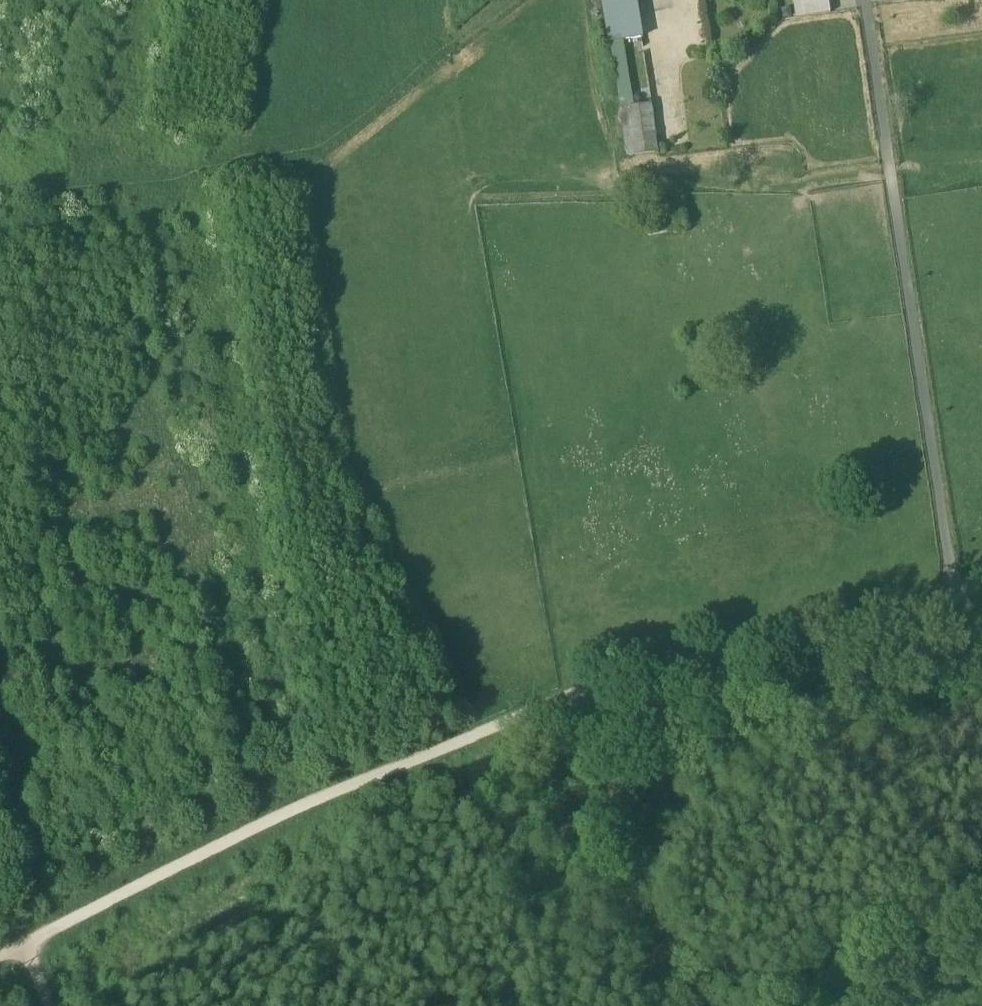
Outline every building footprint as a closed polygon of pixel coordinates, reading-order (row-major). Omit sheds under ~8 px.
[(611,43),(624,40),(640,38),(643,37),(637,0),(604,0),(611,43)] [(797,19),(831,14),(829,0),(794,0),(797,19)] [(622,110),(634,107),(624,40),(611,43),(622,110)] [(658,153),(650,104),(634,107),(622,110),(629,157),(658,153)]
